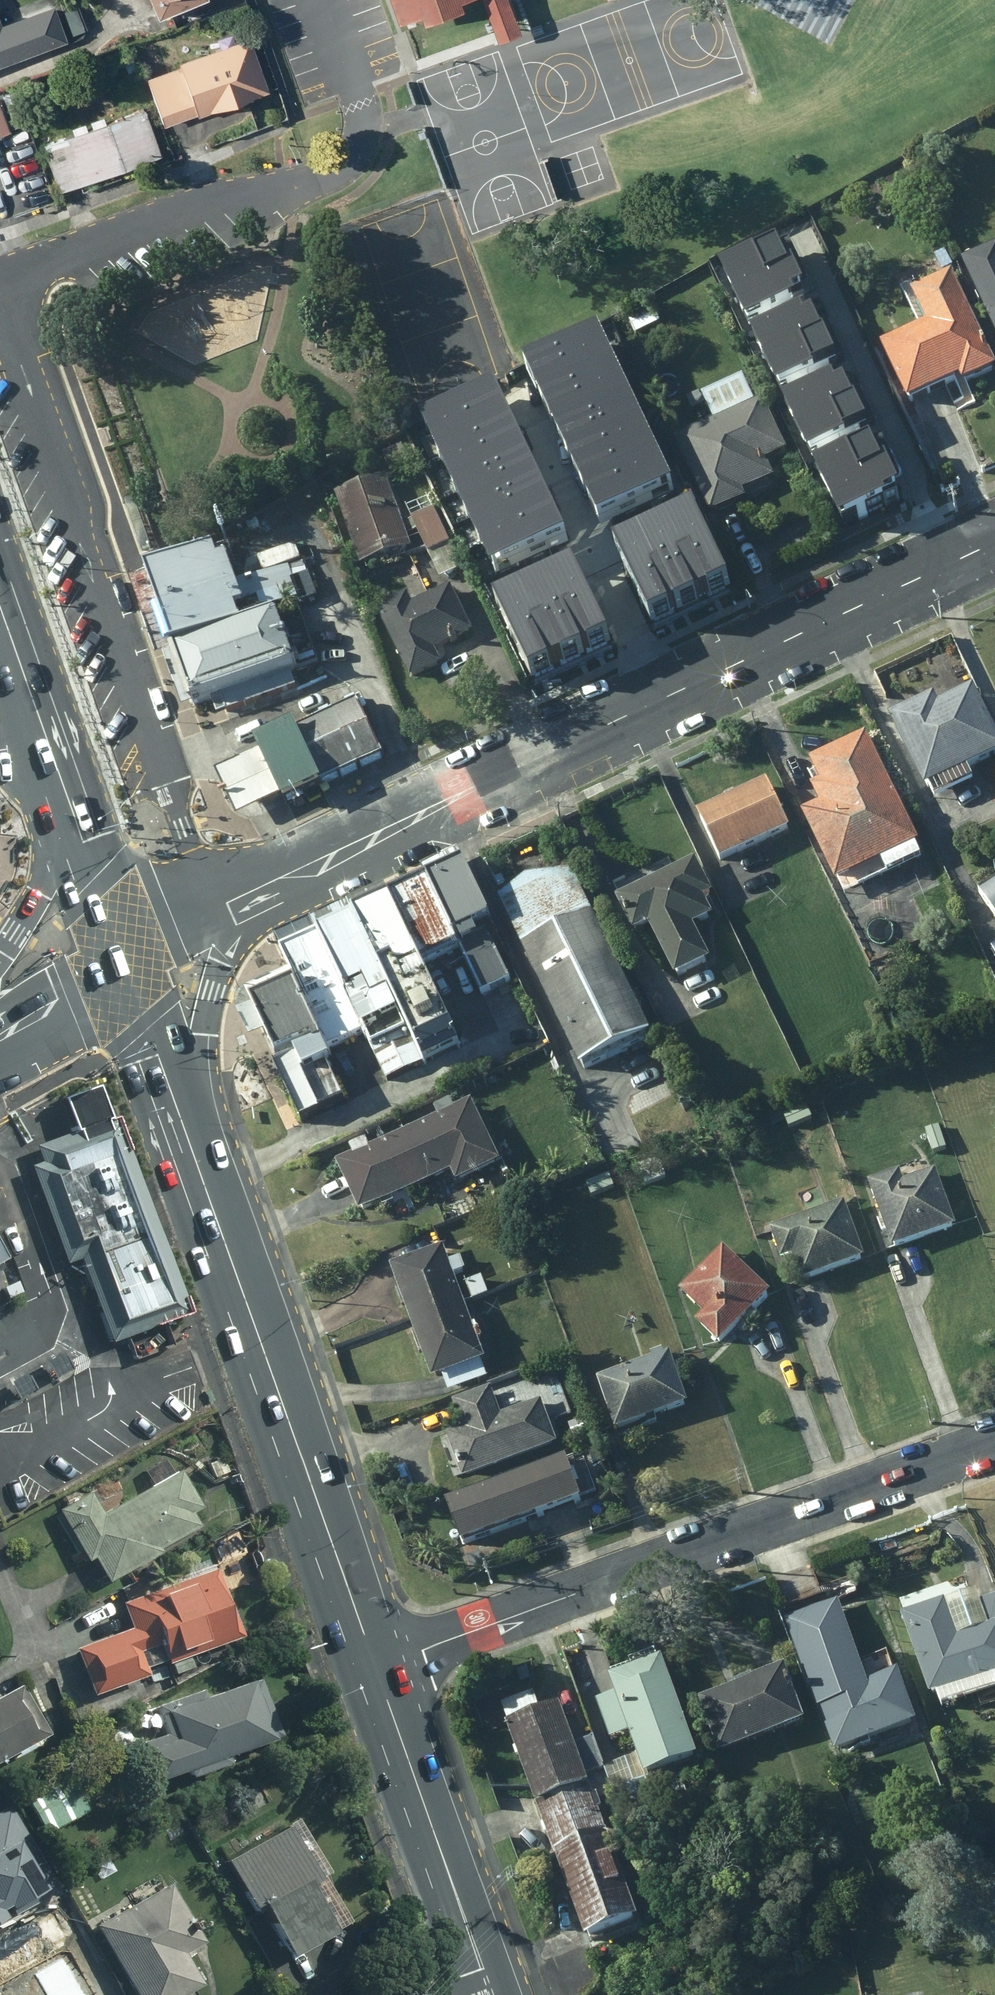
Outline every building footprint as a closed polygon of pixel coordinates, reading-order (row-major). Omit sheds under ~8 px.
[(153,18),(195,0),(146,0),(153,18)] [(219,11),(242,5),(240,0),(216,0),(219,11)] [(400,23),(426,15),(428,21),(464,8),(462,1),(464,0),(392,0),(400,23)] [(501,41),(512,38),(522,34),(510,0),(487,0),(501,41)] [(67,44),(54,4),(0,21),(0,66),(67,44)] [(266,89),(247,37),(138,78),(157,130),(266,89)] [(0,97),(0,137),(29,125),(16,91),(0,97)] [(161,158),(143,108),(47,141),(64,192),(161,158)] [(955,260),(994,346),(994,241),(955,260)] [(722,274),(747,328),(807,300),(798,282),(808,278),(791,242),(722,274)] [(920,331),(877,351),(906,413),(993,373),(949,277),(905,298),(920,331)] [(814,311),(754,338),(779,392),(848,360),(831,325),(822,329),(814,311)] [(659,330),(651,312),(627,322),(634,340),(659,330)] [(602,334),(529,367),(544,399),(616,365),(602,334)] [(616,365),(544,399),(558,430),(631,397),(616,365)] [(844,377),(785,404),(810,458),(879,426),(862,391),(853,395),(844,377)] [(499,392),(428,424),(441,454),(513,422),(499,392)] [(631,397),(558,430),(573,462),(646,428),(631,397)] [(756,399),(667,442),(707,524),(746,505),(741,495),(770,481),(765,469),(785,459),(756,399)] [(513,422),(441,454),(455,484),(527,452),(513,422)] [(646,428),(573,462),(588,493),(660,460),(646,428)] [(816,471),(841,524),(901,497),(892,479),(902,474),(885,439),(816,471)] [(527,452),(455,484),(469,514),(540,482),(527,452)] [(660,460),(588,493),(602,524),(675,491),(660,460)] [(386,479),(338,499),(365,563),(422,538),(439,578),(464,567),(430,486),(395,500),(386,479)] [(540,482),(469,514),(482,544),(554,512),(540,482)] [(134,500),(123,504),(140,553),(151,550),(134,500)] [(554,512),(482,544),(496,574),(568,542),(554,512)] [(705,525),(677,538),(705,594),(732,581),(705,525)] [(677,538),(650,551),(677,607),(705,594),(677,538)] [(650,551),(623,564),(650,620),(677,607),(650,551)] [(152,580),(197,705),(213,700),(291,672),(269,610),(248,617),(226,554),(152,580)] [(587,581),(560,594),(587,650),(614,637),(587,581)] [(404,598),(381,608),(412,682),(440,670),(432,652),(471,636),(451,588),(411,605),(404,598)] [(560,594),(532,607),(560,663),(587,650),(560,594)] [(532,607),(505,620),(532,676),(560,663),(532,607)] [(289,677),(215,704),(219,717),(294,690),(289,677)] [(886,720),(921,795),(928,792),(933,804),(975,785),(969,773),(994,761),(994,733),(974,688),(938,705),(935,697),(886,720)] [(351,694),(230,743),(237,760),(214,770),(236,821),(274,804),(380,759),(351,694)] [(815,803),(796,812),(829,884),(835,881),(840,891),(920,853),(864,733),(807,759),(816,779),(806,784),(815,803)] [(764,782),(692,817),(717,868),(789,833),(764,782)] [(692,863),(613,904),(633,944),(647,937),(673,985),(709,967),(690,931),(707,923),(699,906),(711,900),(692,863)] [(499,902),(577,1075),(652,1041),(575,870),(532,874),(499,902)] [(513,988),(464,873),(275,955),(292,995),(254,1011),(303,1123),(345,1105),(322,1052),(382,1026),(403,1073),(455,1051),(423,977),(462,960),(481,1003),(513,988)] [(978,905),(994,923),(994,888),(978,905)] [(181,1318),(110,1119),(101,1122),(89,1090),(57,1102),(69,1133),(53,1138),(38,1144),(44,1160),(32,1165),(25,1167),(60,1266),(75,1260),(106,1346),(123,1340),(131,1362),(177,1346),(169,1322),(181,1318)] [(475,1090),(401,1125),(427,1179),(455,1166),(460,1175),(505,1154),(475,1090)] [(364,1209),(427,1179),(401,1125),(338,1155),(364,1209)] [(895,1169),(862,1181),(885,1249),(952,1227),(932,1167),(897,1178),(895,1169)] [(858,1258),(838,1200),(763,1226),(778,1270),(789,1267),(794,1281),(858,1258)] [(10,1257),(0,1240),(0,1262),(10,1257)] [(384,1264),(403,1321),(456,1302),(437,1246),(384,1264)] [(761,1291),(717,1247),(673,1289),(696,1312),(688,1320),(709,1342),(761,1291)] [(466,1331),(456,1302),(403,1321),(423,1379),(477,1361),(470,1340),(474,1338),(471,1330),(466,1331)] [(590,1378),(608,1429),(680,1404),(660,1347),(642,1353),(644,1359),(590,1378)] [(55,1353),(40,1361),(49,1379),(64,1371),(55,1353)] [(477,1363),(442,1375),(447,1390),(482,1378),(477,1363)] [(521,1371),(482,1384),(490,1407),(529,1393),(521,1371)] [(552,1373),(532,1380),(540,1402),(559,1396),(552,1373)] [(441,1434),(455,1478),(549,1443),(533,1399),(441,1434)] [(558,1456),(437,1499),(451,1542),(591,1492),(579,1459),(561,1465),(558,1456)] [(229,1472),(224,1457),(210,1461),(216,1477),(229,1472)] [(205,1506),(183,1468),(105,1512),(93,1489),(60,1507),(91,1562),(97,1559),(111,1582),(165,1551),(163,1547),(202,1525),(194,1512),(205,1506)] [(244,1637),(219,1567),(124,1600),(134,1626),(77,1646),(94,1695),(151,1674),(148,1666),(168,1659),(170,1664),(174,1663),(177,1672),(195,1666),(191,1655),(244,1637)] [(894,1613),(921,1696),(928,1694),(933,1707),(994,1687),(994,1594),(975,1600),(971,1588),(894,1613)] [(783,1621),(829,1749),(906,1722),(888,1670),(866,1678),(838,1602),(783,1621)] [(638,1762),(609,1773),(627,1833),(666,1821),(653,1777),(695,1764),(660,1663),(609,1680),(616,1698),(598,1704),(612,1744),(629,1738),(638,1762)] [(692,1696),(711,1753),(796,1724),(776,1666),(692,1696)] [(275,1710),(263,1679),(208,1696),(206,1689),(156,1704),(166,1735),(143,1742),(155,1781),(190,1770),(193,1777),(235,1764),(232,1756),(285,1738),(275,1710)] [(23,1684),(0,1697),(0,1764),(51,1736),(23,1684)] [(531,1806),(535,1804),(583,1787),(555,1708),(502,1726),(531,1806)] [(588,1737),(569,1743),(580,1775),(599,1768),(588,1737)] [(22,1786),(46,1832),(92,1808),(68,1762),(22,1786)] [(546,1855),(549,1864),(602,1846),(599,1838),(603,1836),(586,1786),(583,1787),(535,1804),(552,1853),(546,1855)] [(53,1892),(24,1839),(34,1833),(17,1802),(0,1811),(0,1921),(53,1892)] [(347,1921),(293,1824),(228,1859),(259,1914),(267,1909),(293,1957),(341,1931),(338,1926),(347,1921)] [(630,1925),(602,1846),(549,1864),(578,1944),(630,1925)] [(97,1923),(138,1994),(185,1994),(205,1984),(187,1952),(207,1940),(174,1883),(97,1923)] [(64,1955),(35,1971),(48,1994),(86,1994),(64,1955)]
